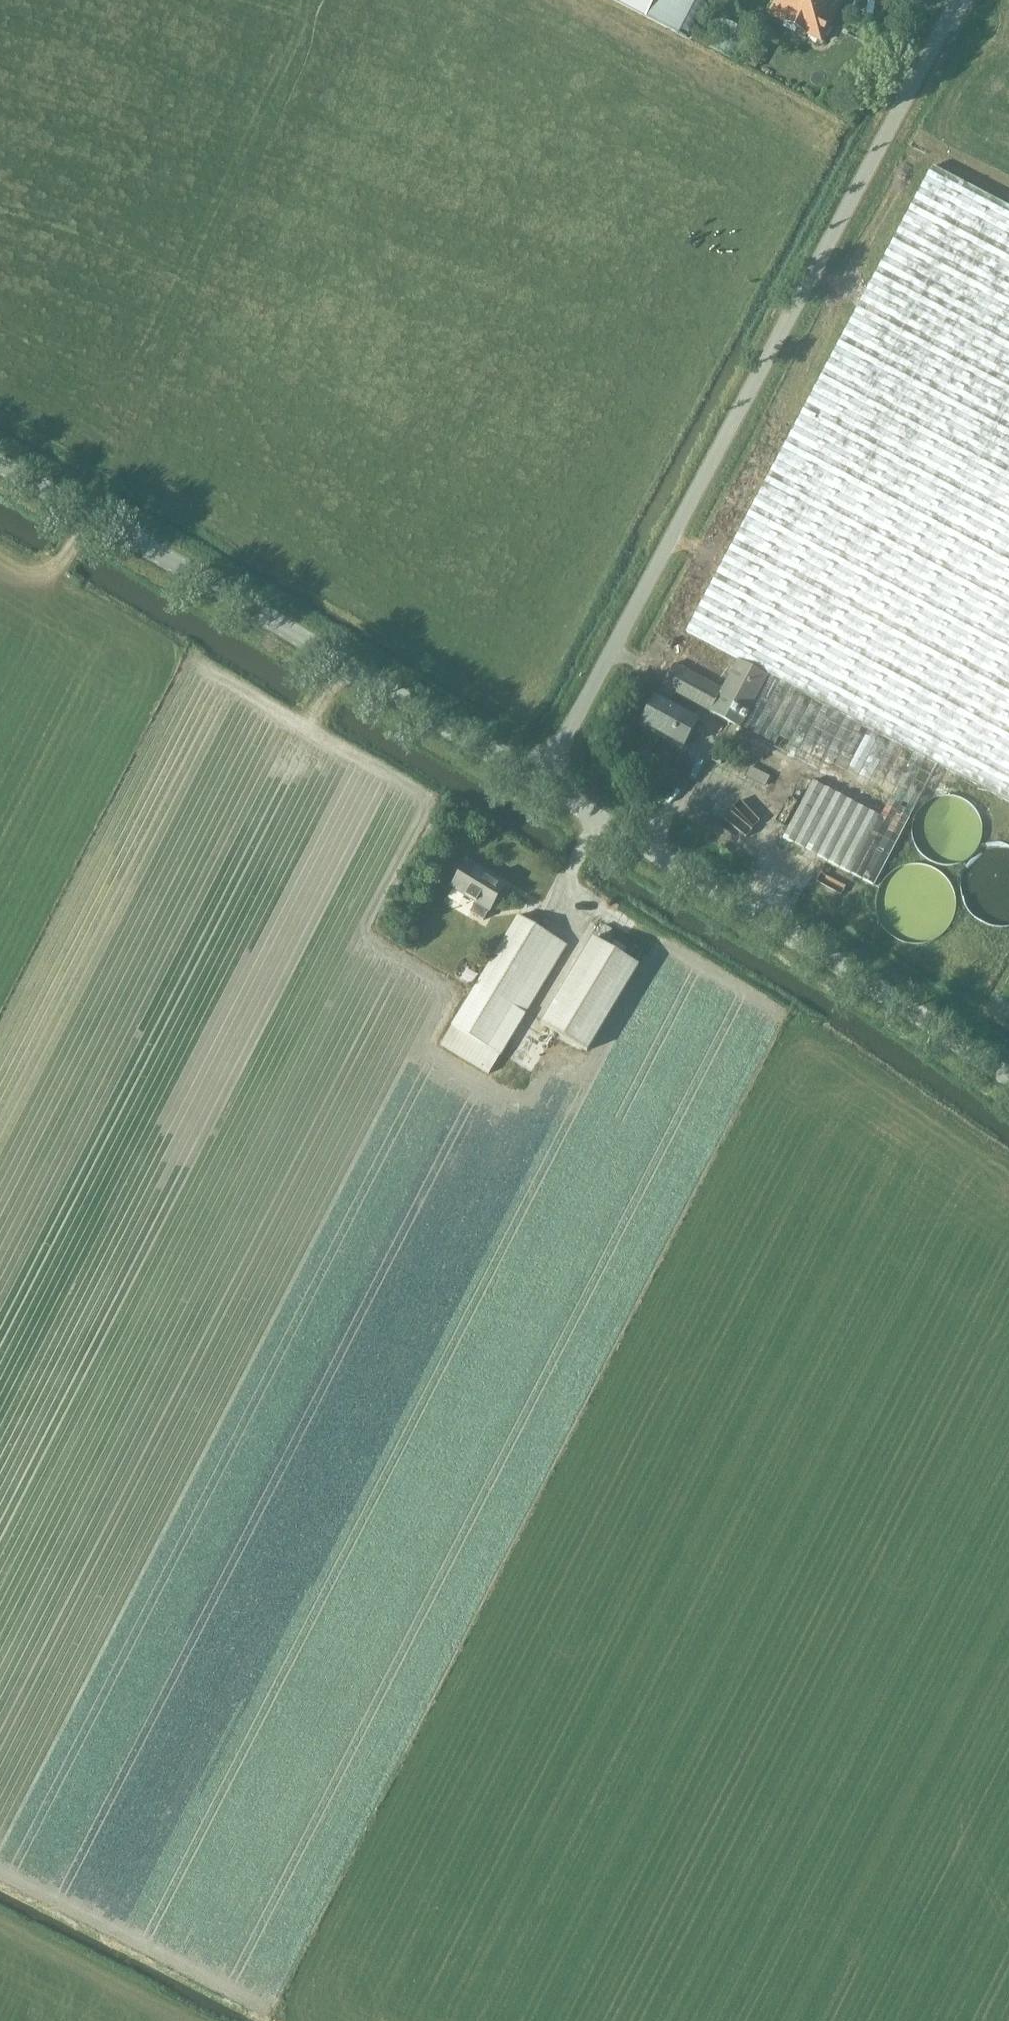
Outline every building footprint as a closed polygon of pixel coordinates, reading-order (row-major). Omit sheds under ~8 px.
[(646,17),(679,34),(697,0),(612,0),(646,17)] [(843,0),(776,0),(768,14),(821,42),(843,0)] [(652,695),(638,721),(668,736),(682,744),(688,733),(696,719),(681,711),(668,704),(674,694),(709,712),(709,713),(729,724),(739,729),(766,677),(736,661),(722,688),(673,662),(655,697),(652,695)] [(482,922),(497,898),(504,886),(466,864),(450,889),(473,903),(467,913),(482,922)] [(480,976),(474,987),(451,1026),(440,1045),(489,1075),(566,946),(517,917),(480,976)] [(603,940),(607,933),(600,929),(596,937),(603,940)] [(626,948),(614,941),(613,941),(609,948),(593,938),(542,1025),(587,1052),(638,965),(622,955),(626,948)]
